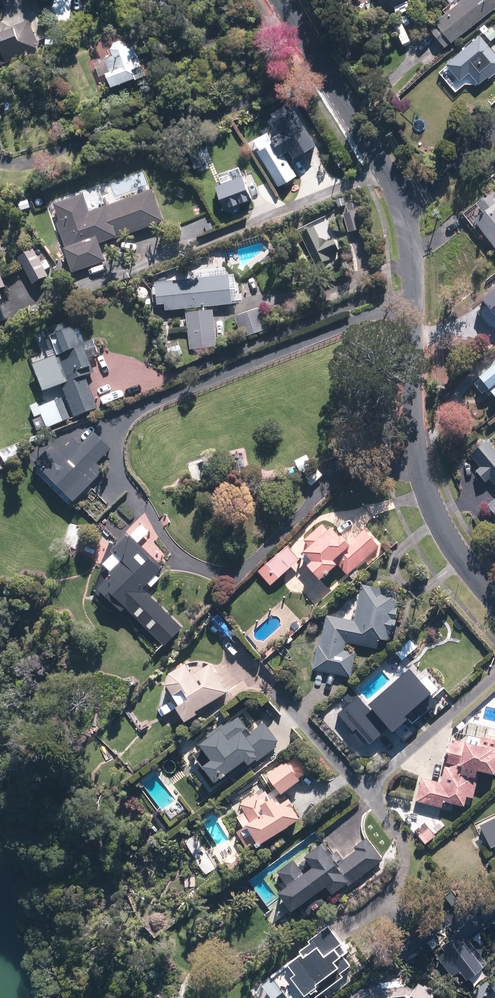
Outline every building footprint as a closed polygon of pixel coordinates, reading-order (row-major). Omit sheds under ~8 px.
[(52,29),(73,30),(75,0),(54,0),(52,29)] [(494,5),(494,0),(456,0),(425,24),(442,46),(494,5)] [(42,49),(39,43),(41,42),(32,19),(15,26),(4,21),(0,12),(0,65),(42,49)] [(490,25),(482,31),(489,40),(494,35),(494,31),(490,25)] [(477,33),(443,62),(457,79),(466,71),(476,82),(485,75),(487,77),(494,71),(492,69),(494,67),(494,54),(477,33)] [(58,38),(49,38),(49,47),(58,47),(58,38)] [(112,72),(117,86),(144,76),(141,67),(148,64),(144,55),(146,54),(142,44),(135,46),(133,41),(127,38),(120,41),(117,48),(119,54),(108,57),(109,60),(103,62),(107,74),(112,72)] [(294,110),(271,124),(292,158),(315,144),(294,110)] [(248,175),(223,185),(231,208),(257,198),(248,175)] [(158,191),(93,212),(87,195),(58,205),(63,222),(59,223),(76,273),(110,261),(104,244),(168,222),(158,191)] [(486,195),(473,205),(479,213),(470,220),(494,253),(494,207),(486,195)] [(341,209),(348,234),(371,227),(363,202),(341,209)] [(303,234),(319,267),(333,260),(332,257),(342,252),(336,239),(330,241),(323,239),(318,228),(303,234)] [(38,250),(22,258),(36,285),(52,277),(38,250)] [(0,266),(0,323),(11,320),(2,291),(9,288),(0,266)] [(234,276),(158,283),(160,306),(168,305),(168,311),(236,305),(234,276)] [(489,294),(483,301),(488,306),(492,302),(494,305),(494,294),(489,294)] [(262,309),(242,316),(248,334),(268,327),(262,309)] [(217,311),(189,313),(192,349),(219,347),(217,311)] [(101,408),(88,377),(97,373),(95,367),(96,367),(89,346),(87,347),(77,320),(46,332),(53,349),(49,351),(52,360),(57,358),(67,384),(65,386),(69,397),(42,408),(40,404),(34,406),(38,418),(45,415),(50,428),(101,408)] [(182,346),(170,349),(173,358),(185,355),(182,346)] [(494,401),(494,361),(475,377),(494,401)] [(49,428),(44,417),(36,421),(40,432),(49,428)] [(57,446),(39,464),(78,503),(96,486),(94,484),(108,471),(100,463),(114,450),(97,432),(83,446),(77,439),(63,453),(57,446)] [(485,441),(468,455),(479,467),(474,471),(483,482),(488,478),(494,487),(494,454),(485,441)] [(22,448),(6,460),(12,468),(28,456),(22,448)] [(485,505),(494,517),(494,497),(485,505)] [(343,563),(351,573),(383,545),(368,528),(355,539),(349,532),(347,534),(339,524),(333,529),(326,522),(308,538),(314,546),(311,549),(319,558),(315,562),(327,577),(343,563)] [(188,630),(147,590),(152,585),(154,587),(163,579),(159,576),(166,569),(132,535),(116,551),(118,553),(107,565),(117,576),(103,590),(126,613),(130,610),(169,649),(188,630)] [(404,591),(365,583),(357,619),(330,613),(323,643),(321,643),(316,668),(354,676),(359,651),(347,648),(349,641),(381,646),(383,637),(395,640),(397,630),(399,630),(401,618),(399,618),(404,591)] [(297,619),(292,624),(297,629),(302,624),(297,619)] [(439,690),(456,676),(459,679),(473,667),(463,656),(462,657),(453,647),(452,649),(445,641),(436,648),(434,646),(415,662),(423,671),(394,696),(401,705),(394,711),(402,720),(409,713),(411,716),(431,699),(429,696),(438,688),(439,690)] [(199,671),(192,661),(177,670),(174,682),(186,703),(183,705),(191,719),(200,714),(205,721),(235,699),(230,691),(231,691),(234,689),(217,661),(199,671)] [(282,740),(268,721),(254,731),(242,715),(233,722),(231,719),(211,733),(213,737),(207,741),(210,744),(197,753),(207,767),(211,764),(223,779),(252,758),(255,762),(261,758),(262,759),(281,745),(278,742),(282,740)] [(426,776),(420,799),(446,806),(448,799),(469,804),(471,795),(477,796),(484,767),(494,770),(494,737),(486,734),(484,742),(473,740),(472,741),(459,738),(458,741),(454,740),(449,760),(455,762),(454,766),(448,764),(444,781),(426,776)] [(292,759),(273,772),(287,792),(306,778),(304,776),(312,771),(300,754),(293,760),(292,759)] [(265,843),(306,816),(299,805),(300,804),(295,796),(285,803),(280,795),(275,798),(270,789),(262,793),(262,792),(244,802),(249,810),(241,815),(247,825),(240,830),(252,849),(264,841),(265,843)] [(494,846),(494,818),(483,823),(494,846)] [(429,842),(439,834),(433,826),(423,834),(429,842)] [(352,884),(386,859),(369,837),(358,845),(361,848),(345,860),(338,850),(336,852),(327,841),(312,853),(320,864),(309,872),(298,858),(282,870),(293,884),(286,890),(300,908),(307,903),(314,913),(329,900),(323,891),(334,883),(340,891),(351,883),(352,884)] [(247,860),(242,852),(229,860),(234,868),(247,860)] [(473,939),(494,922),(494,905),(467,927),(461,920),(454,925),(459,933),(455,936),(456,938),(447,946),(450,950),(442,956),(456,975),(464,969),(471,979),(491,963),(473,939)] [(450,913),(431,926),(437,933),(455,920),(450,913)] [(313,939),(315,941),(305,949),(307,952),(296,961),(303,971),(299,974),(316,997),(318,997),(348,975),(345,972),(355,964),(347,955),(348,954),(342,946),(347,942),(333,924),(313,939)] [(491,978),(477,989),(484,997),(494,997),(494,983),(491,978)] [(386,979),(373,981),(351,997),(439,997),(444,990),(432,983),(431,984),(426,981),(421,990),(411,984),(386,986),(386,979)]
